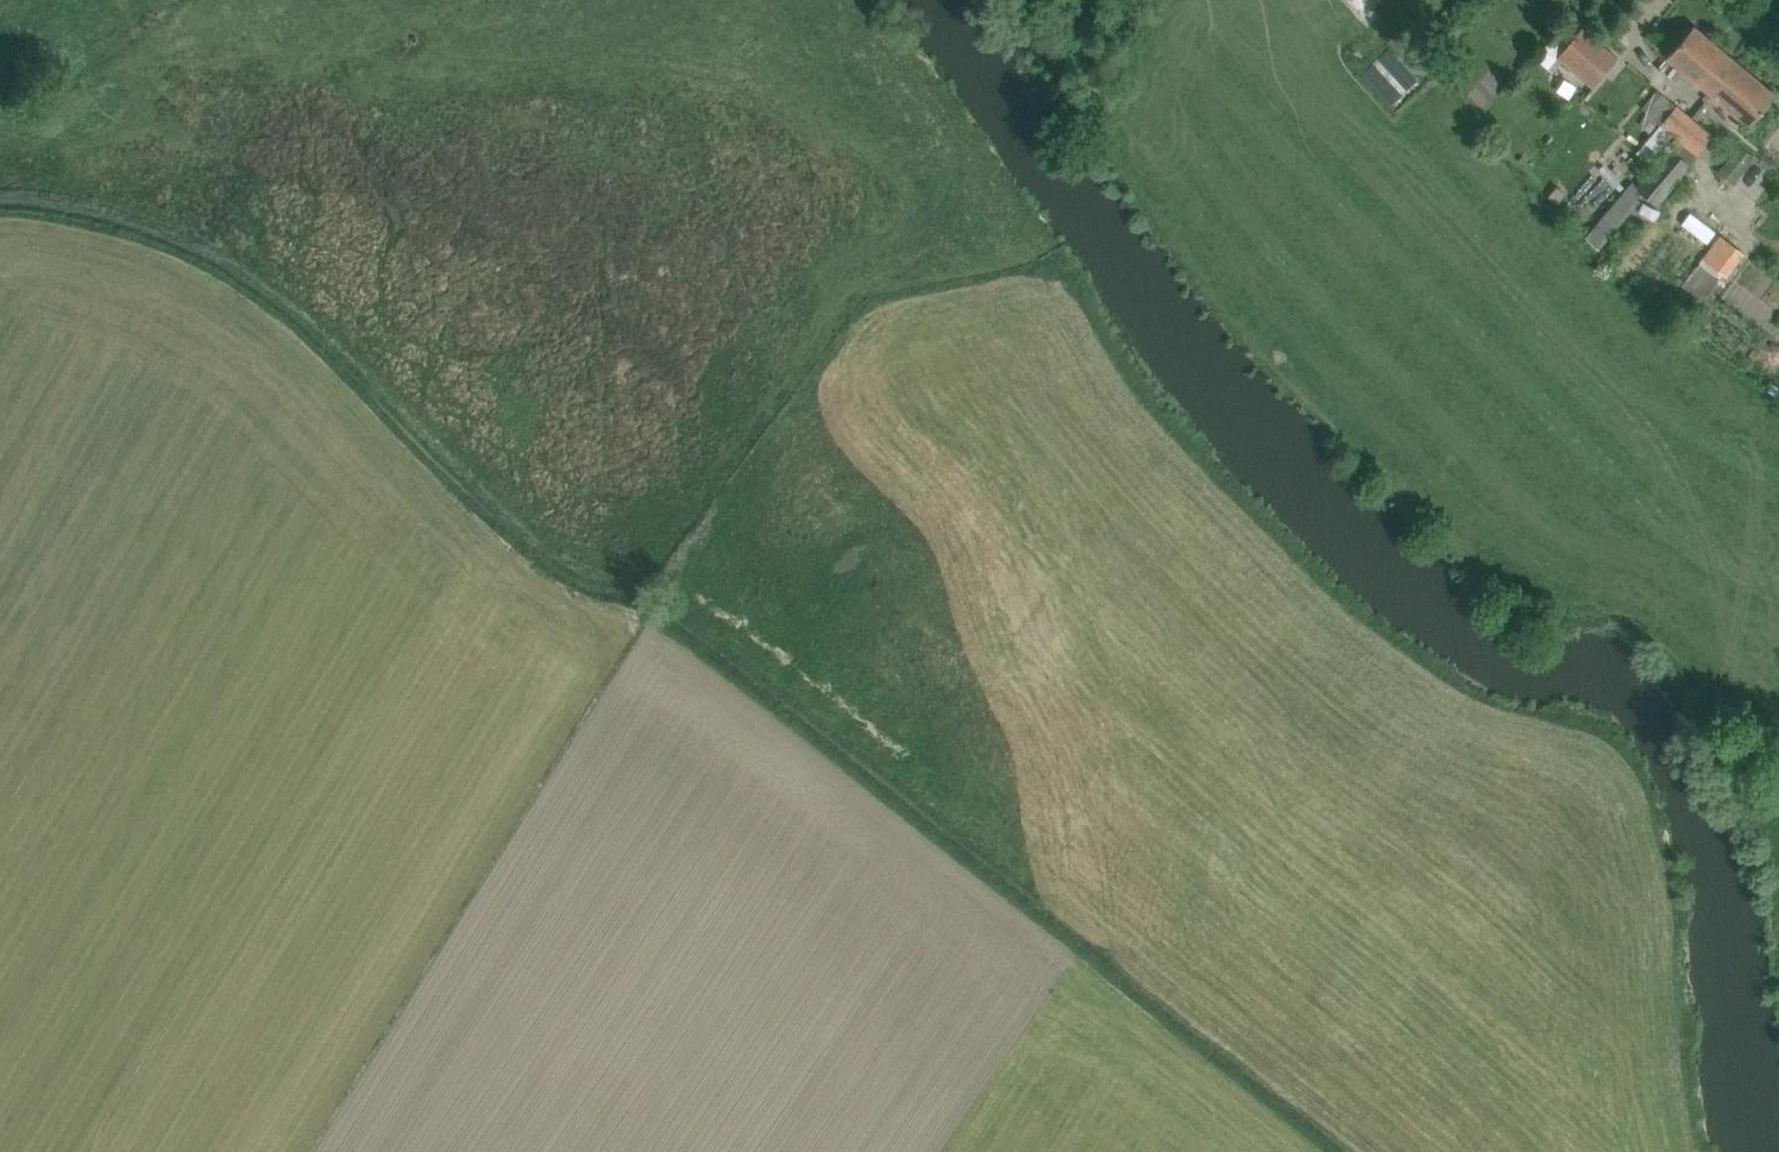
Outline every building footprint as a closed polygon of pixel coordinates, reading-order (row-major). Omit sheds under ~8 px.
[(1446,15),(1441,9),(1429,18),(1434,25),(1446,15)] [(1709,91),(1735,60),(1694,26),(1668,57),(1709,91)] [(1582,27),(1558,55),(1557,56),(1594,87),(1618,58),(1582,27)] [(1735,60),(1709,91),(1750,126),(1776,95),(1735,60)] [(1677,105),(1661,123),(1679,138),(1695,120),(1677,105)] [(1695,120),(1679,138),(1698,154),(1713,136),(1695,120)] [(1720,173),(1732,182),(1754,155),(1742,145),(1720,173)] [(1599,247),(1645,192),(1659,203),(1691,165),(1671,148),(1639,187),(1632,181),(1585,235),(1599,247)] [(1702,257),(1727,276),(1743,254),(1719,234),(1702,257)] [(1702,258),(1681,284),(1700,300),(1721,274),(1702,258)]
